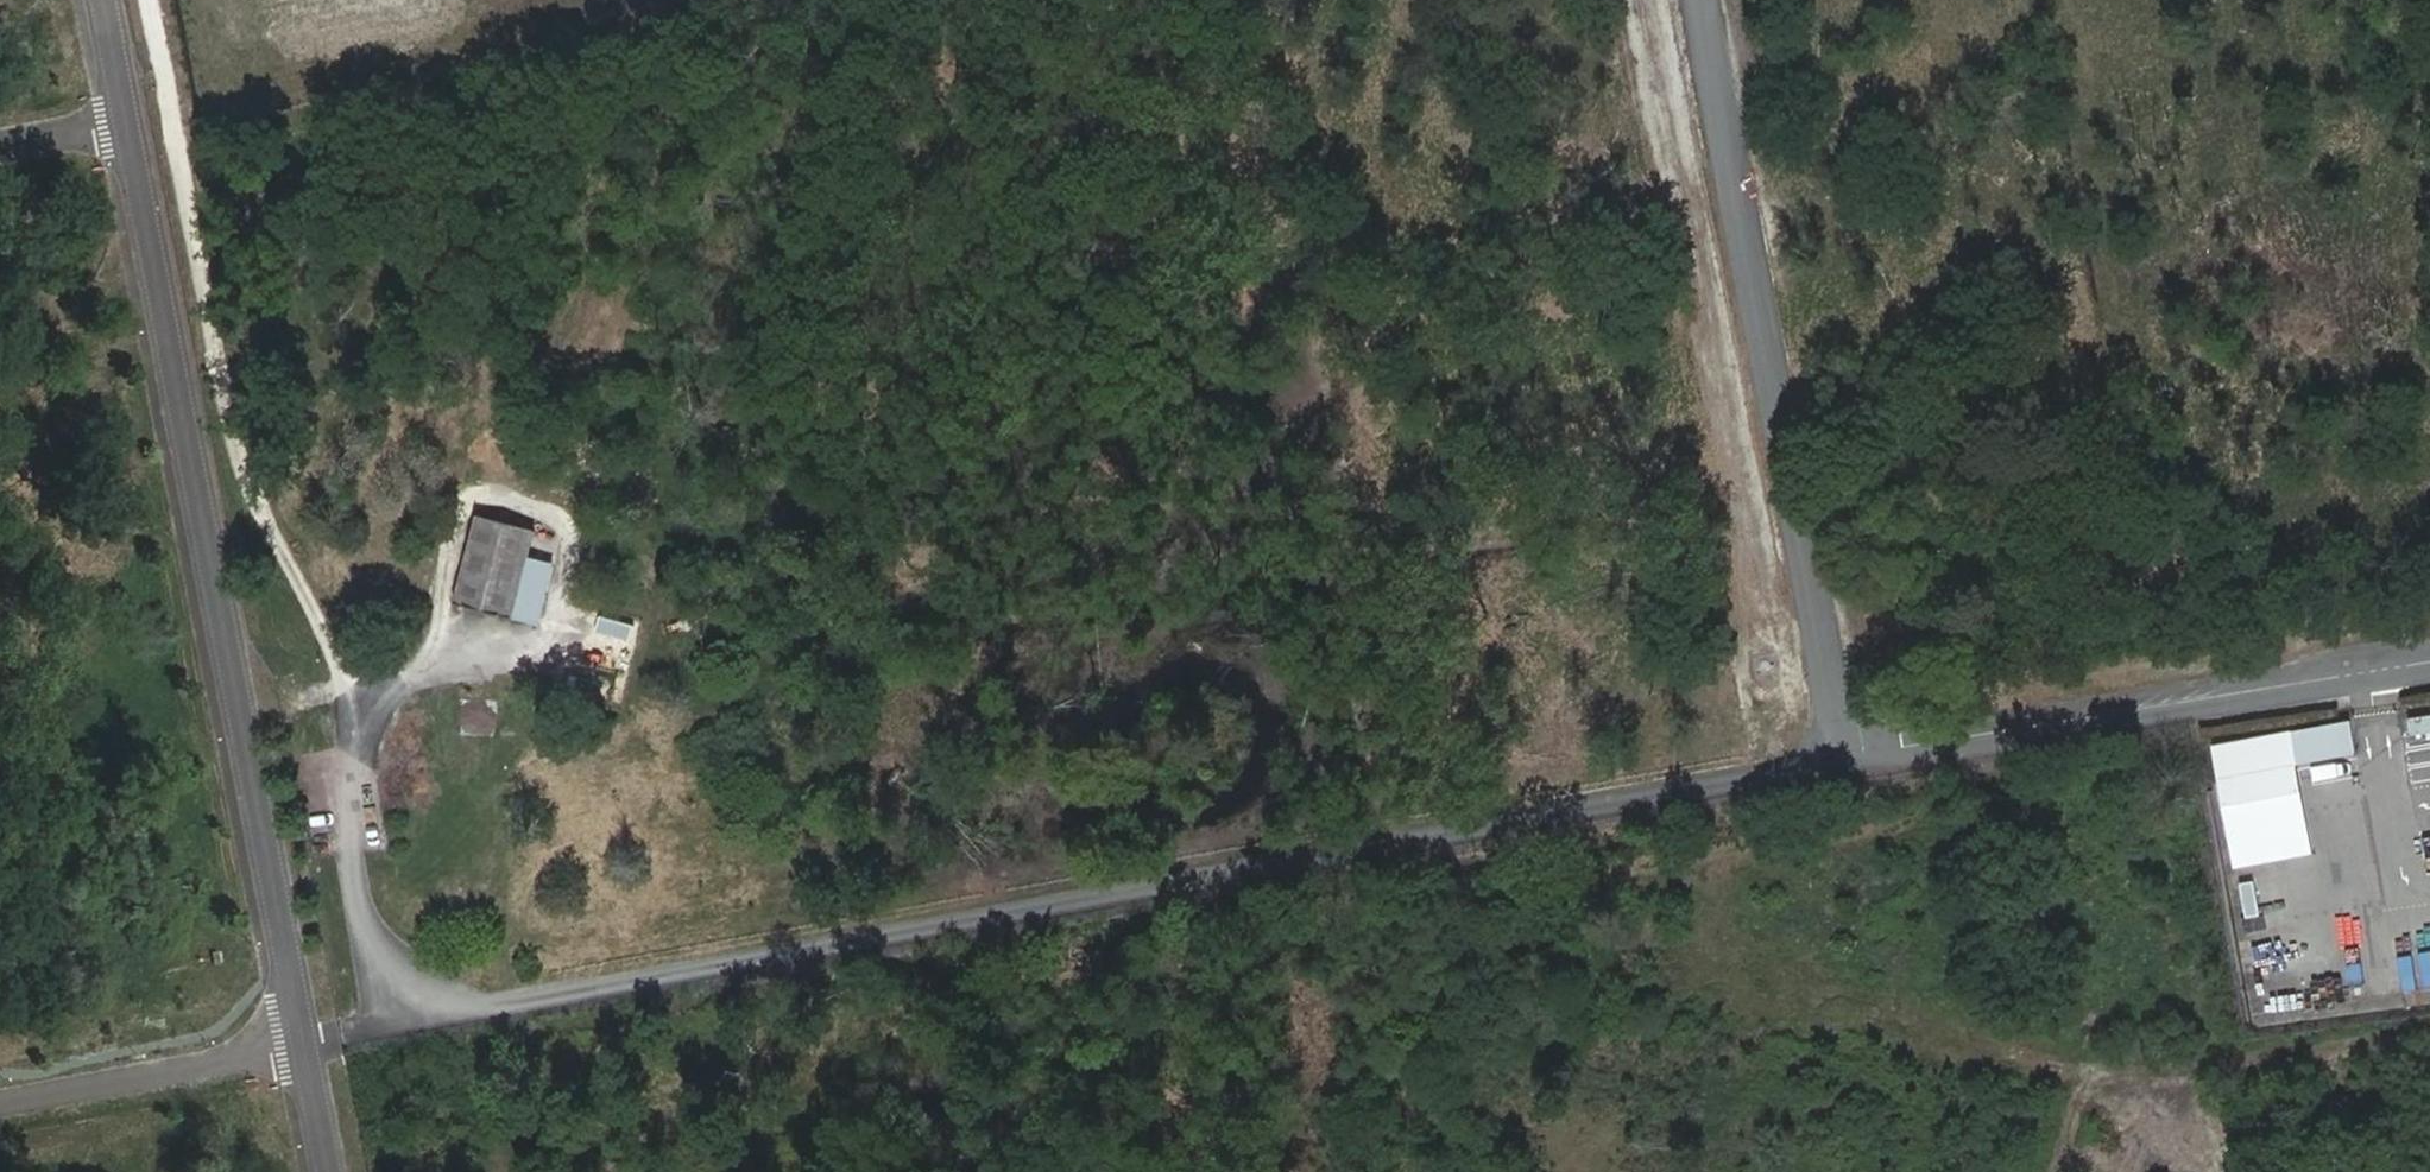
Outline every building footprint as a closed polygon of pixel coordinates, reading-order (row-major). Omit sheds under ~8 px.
[(515,619),(536,532),(480,518),(457,602),(515,619)] [(561,539),(536,532),(515,619),(539,625),(561,539)] [(2215,739),(2220,774),(2361,755),(2357,720),(2215,739)]
